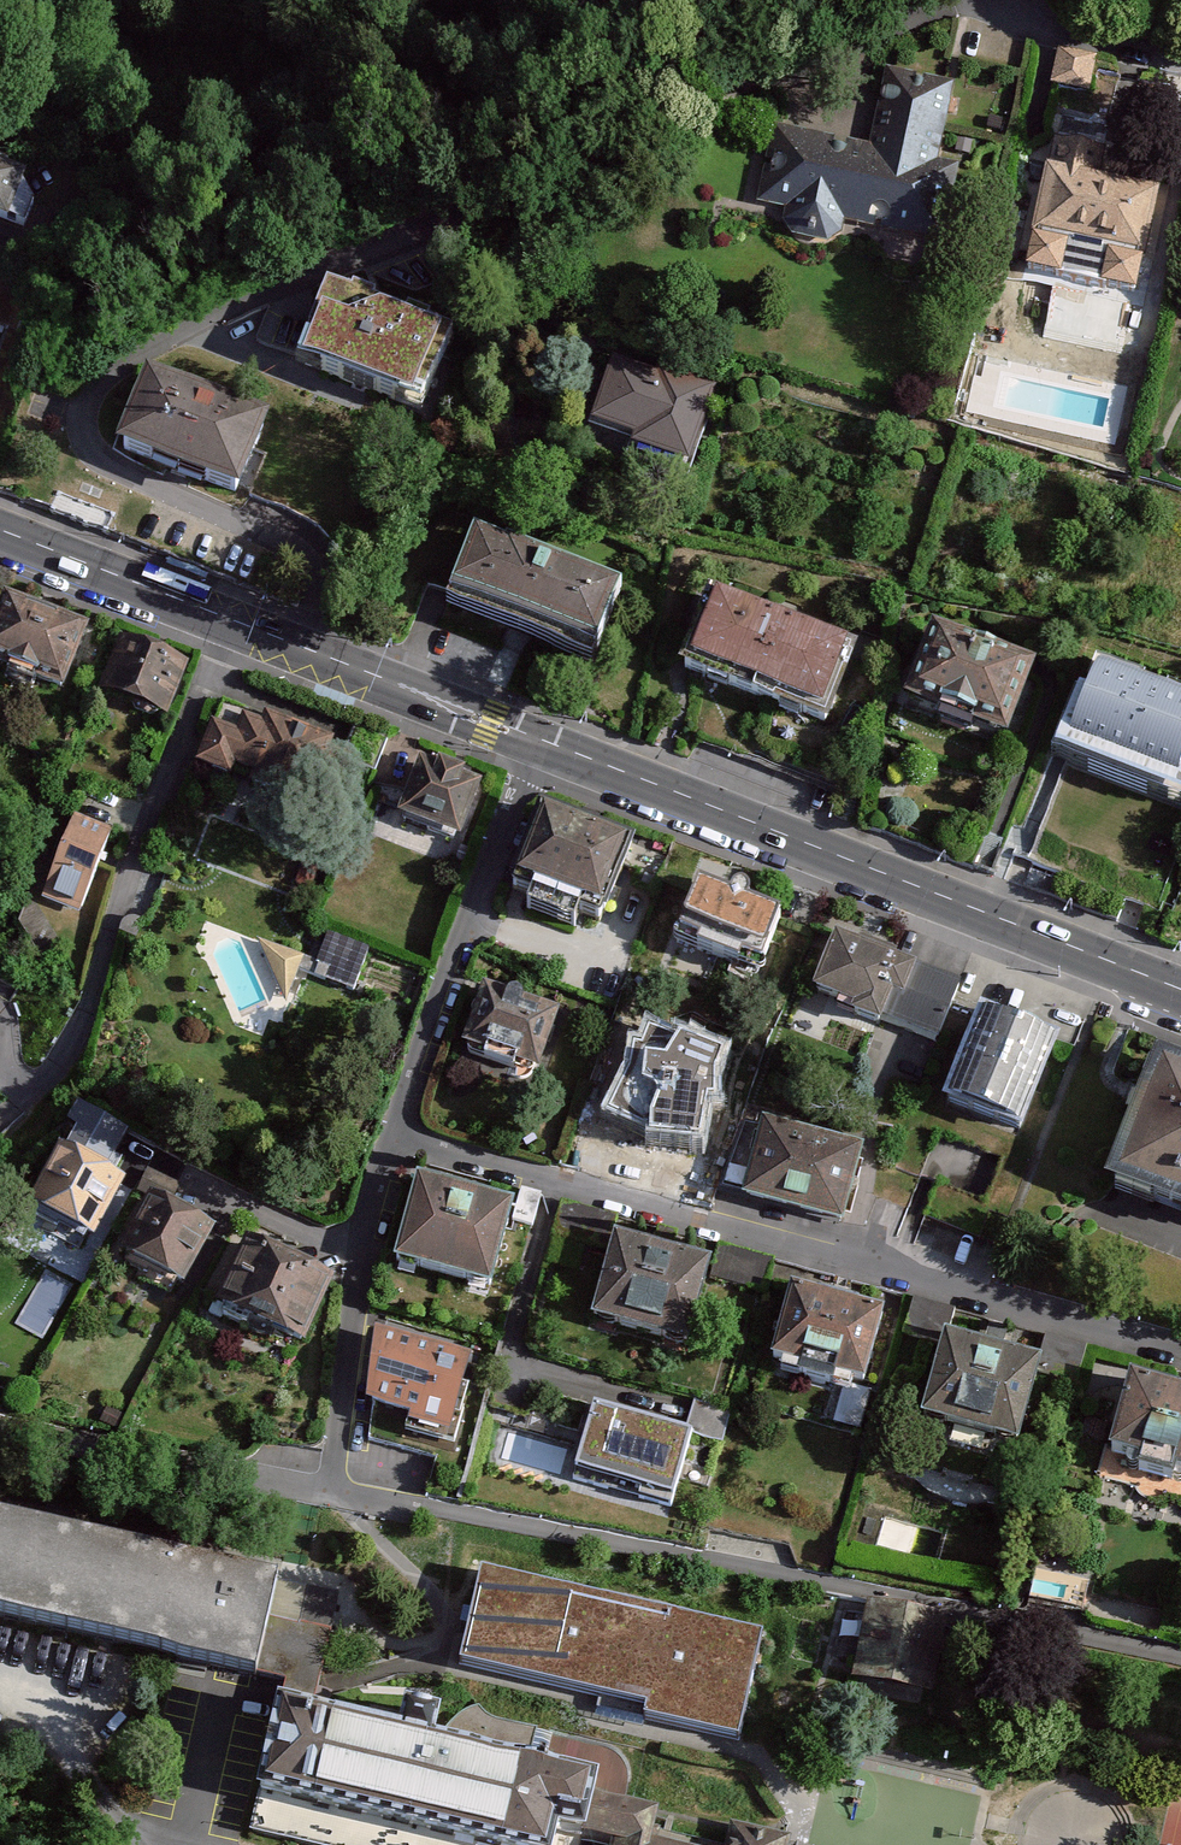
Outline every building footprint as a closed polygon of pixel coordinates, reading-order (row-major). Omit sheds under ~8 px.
[(1064,54),(1056,88),(1094,97),(1101,62),(1064,54)] [(870,149),(779,135),(762,198),(788,219),(790,242),(805,251),(830,247),(843,234),(940,249),(957,168),(942,162),(952,92),(887,80),(870,149)] [(1114,129),(1063,119),(1038,245),(1150,267),(1164,197),(1103,184),(1114,129)] [(21,223),(30,201),(23,170),(0,161),(0,215),(21,223)] [(445,328),(321,282),(293,358),(417,404),(445,328)] [(265,419),(141,368),(112,441),(236,492),(265,419)] [(688,473),(714,397),(670,381),(666,391),(617,374),(596,434),(641,450),(639,455),(688,473)] [(617,582),(472,525),(443,599),(588,656),(617,582)] [(855,643),(708,585),(677,663),(824,721),(855,643)] [(57,688),(81,632),(5,600),(0,612),(0,664),(57,688)] [(1032,668),(938,632),(912,702),(1006,738),(1032,668)] [(186,663),(123,638),(101,695),(164,720),(186,663)] [(1091,672),(1060,750),(1179,797),(1180,792),(1180,708),(1091,672)] [(239,731),(215,723),(201,761),(310,802),(335,736),(269,711),(265,721),(245,713),(239,731)] [(485,780),(424,756),(399,817),(460,841),(485,780)] [(630,840),(541,806),(513,878),(602,912),(630,840)] [(47,901),(82,915),(114,832),(78,818),(47,901)] [(777,915),(701,888),(684,936),(759,963),(777,915)] [(375,948),(331,930),(315,971),(359,988),(375,948)] [(964,980),(839,932),(819,984),(864,1001),(861,1009),(941,1040),(964,980)] [(306,961),(260,943),(289,1004),(306,961)] [(562,1011),(489,982),(468,1045),(537,1072),(562,1011)] [(1059,1038),(983,1011),(954,1094),(1030,1121),(1059,1038)] [(645,1018),(600,1115),(645,1147),(705,1153),(731,1043),(645,1018)] [(1158,1062),(1112,1179),(1180,1206),(1180,1071),(1158,1062)] [(107,1173),(126,1134),(79,1112),(60,1150),(107,1173)] [(840,1220),(859,1149),(766,1123),(745,1191),(840,1220)] [(124,1181),(107,1173),(60,1150),(29,1207),(92,1244),(124,1181)] [(517,1196),(421,1171),(398,1258),(494,1283),(517,1196)] [(184,1287),(213,1227),(149,1196),(120,1256),(184,1287)] [(608,1252),(617,1217),(563,1204),(555,1238),(608,1252)] [(709,1264),(615,1238),(611,1255),(591,1321),(686,1348),(699,1301),(709,1264)] [(218,1309),(300,1347),(330,1283),(247,1245),(218,1309)] [(775,1258),(721,1245),(712,1280),(766,1293),(775,1258)] [(887,1311),(794,1285),(773,1363),(865,1389),(887,1311)] [(960,1314),(917,1302),(907,1338),(935,1346),(940,1328),(954,1333),(960,1314)] [(954,1333),(940,1328),(935,1346),(917,1412),(1014,1439),(1031,1378),(1037,1355),(954,1333)] [(1085,1351),(1042,1339),(1037,1355),(1031,1378),(1074,1390),(1085,1351)] [(469,1363),(380,1341),(363,1406),(410,1418),(408,1427),(450,1438),(469,1363)] [(1126,1378),(1104,1454),(1130,1461),(1126,1476),(1142,1469),(1173,1478),(1170,1488),(1180,1488),(1180,1394),(1126,1378)] [(696,1433),(602,1406),(585,1483),(626,1499),(632,1477),(655,1485),(660,1468),(685,1477),(696,1433)] [(285,1699),(315,1706),(338,1606),(288,1594),(277,1592),(280,1581),(0,1515),(0,1617),(256,1677),(253,1691),(285,1699)] [(773,1638),(493,1571),(469,1674),(748,1741),(773,1638)] [(958,1618),(875,1603),(861,1680),(943,1695),(958,1618)] [(588,1801),(595,1773),(436,1736),(441,1713),(406,1705),(401,1726),(315,1706),(285,1699),(264,1788),(505,1844),(540,1844),(545,1824),(581,1832),(588,1801)] [(581,1832),(578,1844),(581,1844),(654,1844),(660,1818),(588,1801),(581,1832)] [(727,1834),(724,1844),(773,1844),(727,1834)]
